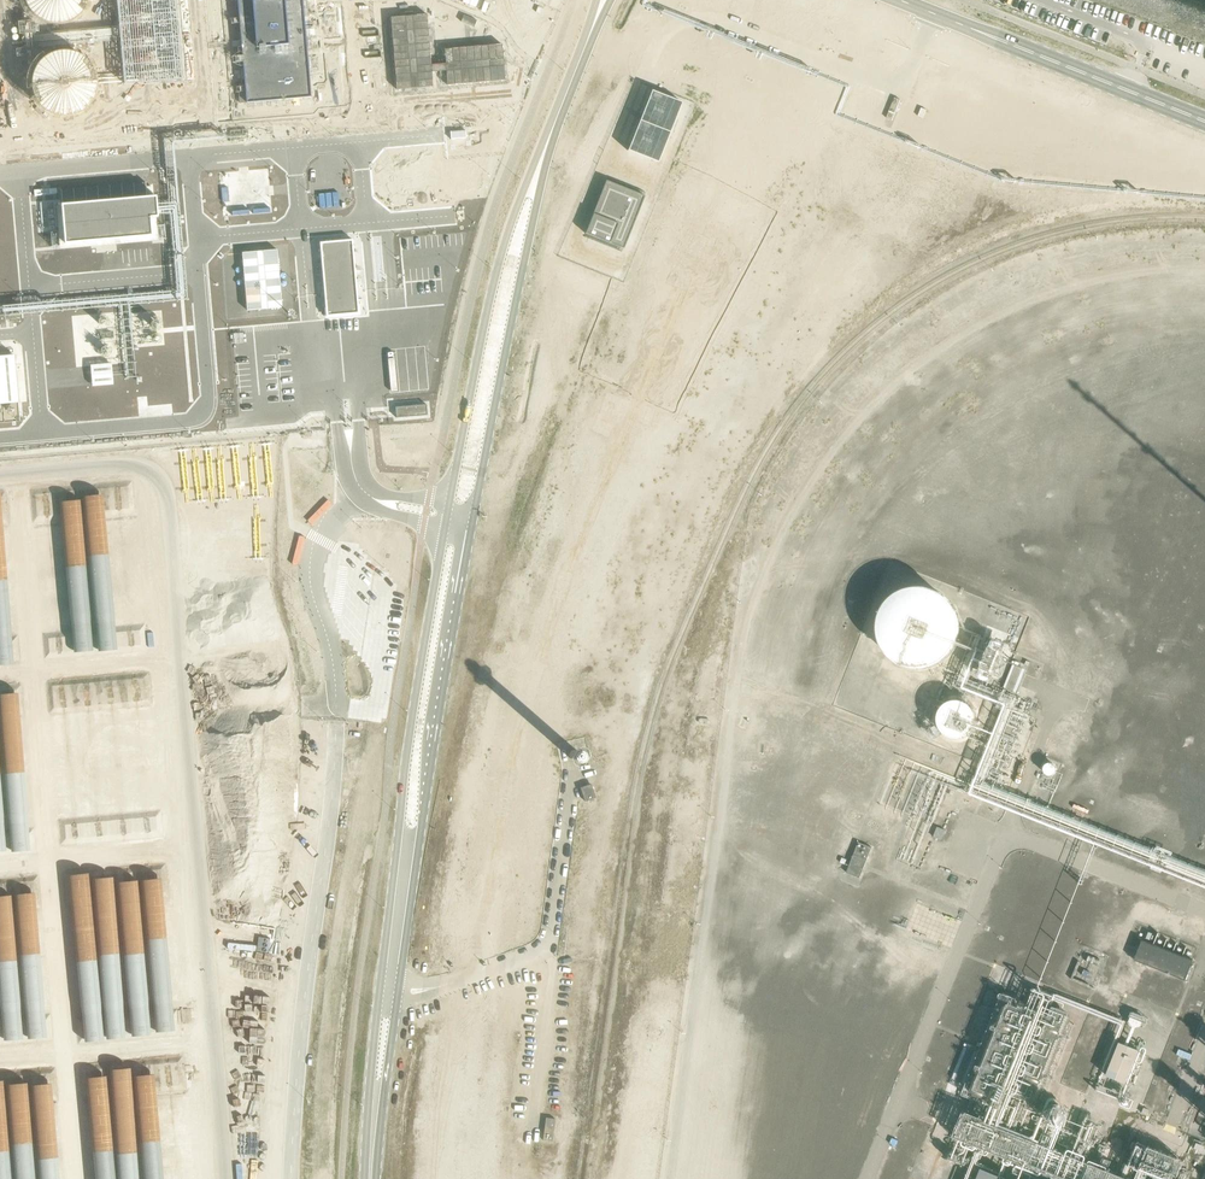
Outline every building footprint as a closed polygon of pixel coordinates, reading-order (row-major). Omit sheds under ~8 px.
[(51,22),(57,22),(64,21),(70,19),(75,15),(80,11),(84,6),(87,0),(23,0),(23,1),(27,7),(31,13),(37,17),(44,20),(51,22)] [(123,86),(184,81),(177,0),(116,0),(123,86)] [(242,108),(316,101),(307,0),(232,0),(242,108)] [(53,114),(60,115),(67,116),(73,115),(79,112),(85,109),(89,105),(93,100),(96,94),(98,88),(99,82),(98,75),(97,69),(94,64),(90,59),(86,55),(81,51),(76,49),(69,47),(61,47),(54,48),(48,51),(42,55),(37,61),(33,67),(31,74),(30,81),(30,88),(33,95),(36,101),(41,107),(47,111),(53,114)] [(651,90),(627,151),(657,163),(681,102),(651,90)] [(892,120),(900,100),(894,98),(886,118),(892,120)] [(923,118),(926,110),(921,108),(918,116),(923,118)] [(606,180),(585,234),(623,249),(644,196),(606,180)] [(156,196),(61,204),(64,244),(151,237),(150,218),(157,217),(156,196)] [(352,240),(319,243),(325,317),(359,314),(352,240)] [(802,305),(811,308),(815,294),(806,292),(802,305)] [(808,367),(837,311),(824,304),(795,360),(808,367)] [(426,404),(395,407),(396,418),(427,415),(426,404)] [(957,630),(957,629),(956,622),(954,614),(950,606),(945,600),(940,595),(934,592),(925,589),(917,588),(907,588),(901,590),(893,594),(886,600),(880,606),(877,613),(874,620),(873,628),(874,637),(876,645),(880,651),(886,659),(891,664),(899,668),(906,670),(914,671),(922,670),(930,668),(938,664),(945,659),(949,654),(953,646),(956,637),(957,630)] [(973,719),(973,718),(972,715),(971,711),(970,708),(967,705),(964,702),(961,701),(955,699),(950,700),(947,701),(945,702),(941,704),(937,709),(936,713),(935,717),(936,721),(936,724),(938,727),(940,730),(945,734),(949,736),(952,736),(955,736),(960,736),(963,734),(966,732),(969,729),(971,726),(972,723),(973,719)] [(581,759),(579,757),(578,753),(574,750),(570,751),(568,755),(569,759),(573,761),(577,760),(579,761),(584,764),(585,761),(581,759)] [(595,798),(590,785),(580,789),(584,802),(595,798)] [(937,826),(933,836),(941,839),(945,829),(937,826)] [(858,841),(846,871),(859,877),(871,846),(858,841)] [(1193,961),(1142,941),(1135,961),(1186,980),(1193,961)] [(987,1002),(988,1002),(980,1083),(967,1082),(976,1088),(967,1087),(960,1097),(990,1099),(989,1110),(986,1114),(959,1112),(955,1161),(971,1162),(970,1171),(983,1151),(1003,1153),(1005,1137),(1013,1138),(1015,1134),(1019,1139),(1030,1140),(1007,1123),(1005,1121),(1006,1109),(1011,1109),(1011,1118),(1030,1104),(1031,1084),(1079,1016),(1013,970),(990,968),(987,1002)] [(1120,1039),(1106,1072),(1126,1080),(1139,1047),(1120,1039)] [(542,1140),(552,1141),(555,1119),(545,1118),(544,1127),(542,1140)] [(1096,1178),(1181,1178),(1186,1156),(1136,1145),(1122,1172),(1098,1167),(1096,1178)] [(981,1165),(975,1178),(997,1178),(1000,1172),(981,1165)]
